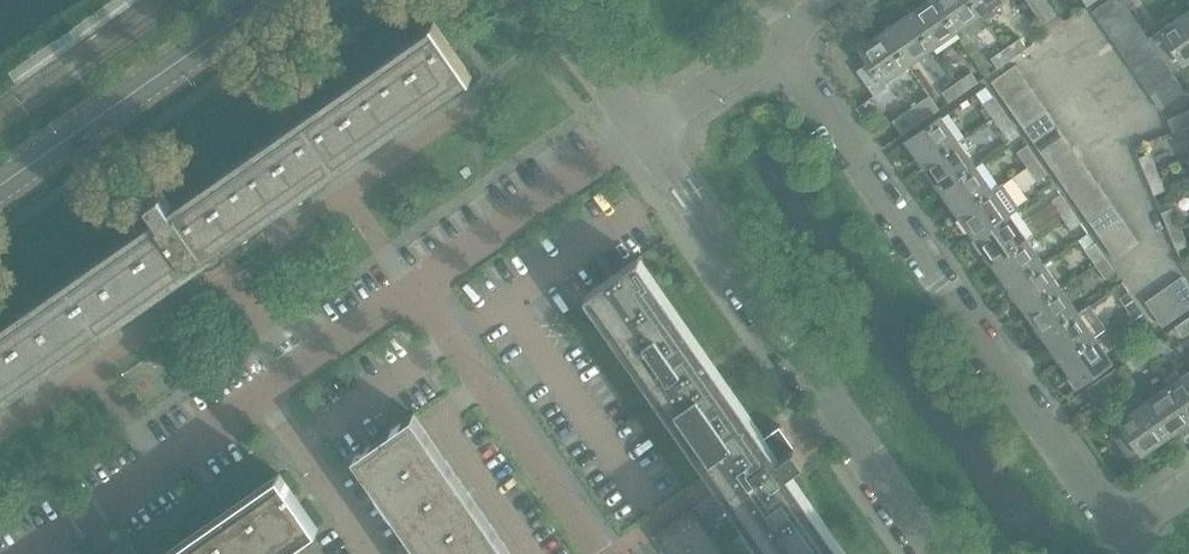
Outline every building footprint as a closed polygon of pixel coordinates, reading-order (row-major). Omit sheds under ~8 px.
[(959,32),(936,0),(932,0),(910,16),(934,49),(959,32)] [(987,19),(973,0),(936,0),(959,32),(982,15),(986,20),(987,19)] [(987,19),(996,13),(993,8),(1004,0),(973,0),(987,19)] [(1129,9),(1136,4),(1134,0),(1109,0),(1093,11),(1104,26),(1129,8),(1129,9)] [(1137,20),(1129,9),(1129,8),(1104,26),(1112,38),(1137,20)] [(1188,62),(1188,15),(1187,12),(1150,38),(1154,44),(1162,55),(1170,67),(1174,72),(1188,62)] [(910,66),(934,49),(910,16),(886,32),(910,66)] [(186,204),(178,210),(166,192),(151,202),(164,220),(0,333),(0,408),(207,264),(476,76),(437,20),(436,21),(441,28),(186,204)] [(1120,49),(1145,32),(1137,20),(1112,38),(1120,49)] [(74,28),(57,40),(61,46),(78,34),(74,28)] [(885,83),(910,66),(886,32),(861,50),(870,62),(857,71),(875,96),(888,88),(885,83)] [(1154,44),(1150,38),(1145,32),(1120,49),(1129,62),(1154,44)] [(1007,48),(1014,58),(1028,48),(1021,38),(1007,48)] [(1137,73),(1162,55),(1154,44),(1129,62),(1137,73)] [(999,68),(1014,58),(1007,48),(992,58),(999,68)] [(1145,85),(1170,67),(1162,55),(1137,73),(1145,85)] [(1000,95),(1025,78),(1016,66),(992,83),(1000,95)] [(1179,79),(1174,72),(1170,67),(1145,85),(1154,97),(1179,79)] [(957,82),(964,92),(978,82),(971,72),(957,82)] [(1009,107),(1033,90),(1025,78),(1000,95),(1009,107)] [(1179,79),(1154,97),(1163,109),(1188,91),(1179,79)] [(949,103),(964,92),(957,82),(942,92),(949,103)] [(1017,119),(1041,102),(1033,90),(1009,107),(1017,119)] [(902,135),(910,129),(940,109),(930,95),(893,122),(902,135)] [(993,117),(1003,110),(994,96),(984,103),(993,117)] [(1025,130),(1049,113),(1041,102),(1017,119),(1025,130)] [(1004,132),(1014,125),(1003,110),(993,117),(1004,132)] [(1170,118),(1176,132),(1184,128),(1188,140),(1188,111),(1170,118)] [(1033,142),(1057,125),(1049,113),(1025,130),(1033,142)] [(925,165),(959,141),(942,117),(908,141),(925,165)] [(1041,154),(1065,137),(1057,125),(1033,142),(1041,154)] [(1049,165),(1073,148),(1065,137),(1041,154),(1049,165)] [(942,189),(976,166),(959,141),(925,165),(942,189)] [(1027,167),(1037,160),(1027,145),(1016,152),(1027,167)] [(1057,177),(1082,160),(1073,148),(1049,165),(1057,177)] [(1147,176),(1159,171),(1151,152),(1139,157),(1147,176)] [(1037,160),(1027,167),(1037,181),(1047,174),(1037,160)] [(1065,188),(1090,171),(1082,160),(1057,177),(1065,188)] [(959,215),(993,191),(976,166),(942,189),(959,215)] [(1074,200),(1098,183),(1090,171),(1065,188),(1074,200)] [(1159,171),(1147,176),(1154,195),(1166,190),(1159,171)] [(1082,212),(1106,195),(1098,183),(1074,200),(1082,212)] [(977,239),(1011,216),(993,191),(959,215),(977,239)] [(1061,216),(1072,209),(1061,194),(1051,201),(1061,216)] [(1090,223),(1114,206),(1106,195),(1082,212),(1090,223)] [(1098,235),(1122,218),(1114,206),(1090,223),(1098,235)] [(1170,232),(1181,227),(1174,208),(1162,212),(1170,232)] [(1072,209),(1061,216),(1071,230),(1081,223),(1072,209)] [(1028,240),(1039,232),(1034,226),(1026,225),(1017,212),(1011,216),(977,239),(994,264),(1028,240)] [(1107,247),(1131,230),(1122,218),(1098,235),(1107,247)] [(1181,227),(1170,232),(1177,250),(1188,245),(1181,227)] [(1131,230),(1107,247),(1115,259),(1139,242),(1131,230)] [(1010,288),(1044,264),(1028,240),(994,264),(1010,288)] [(1095,265),(1105,258),(1095,243),(1085,250),(1095,265)] [(791,473),(808,462),(782,426),(766,437),(641,258),(587,295),(722,488),(768,553),(848,553),(791,473)] [(1105,258),(1095,265),(1105,279),(1115,272),(1105,258)] [(1028,312),(1062,288),(1044,264),(1010,288),(1028,312)] [(1187,311),(1188,309),(1188,287),(1182,277),(1169,285),(1187,311)] [(1175,319),(1187,311),(1169,285),(1158,293),(1175,319)] [(1045,337),(1079,313),(1062,288),(1028,312),(1045,337)] [(1130,313),(1140,306),(1130,291),(1120,298),(1130,313)] [(1163,327),(1175,319),(1158,293),(1145,302),(1163,327)] [(1140,327),(1150,320),(1140,306),(1130,313),(1140,327)] [(1062,361),(1096,337),(1079,313),(1045,337),(1062,361)] [(1188,332),(1188,317),(1176,327),(1183,337),(1188,332)] [(1096,337),(1062,361),(1073,377),(1067,381),(1073,390),(1079,386),(1113,362),(1096,337)] [(1156,359),(1149,349),(1145,351),(1152,362),(1156,359)] [(1135,374),(1152,362),(1145,351),(1127,364),(1135,374)] [(1096,403),(1129,380),(1119,366),(1087,389),(1096,403)] [(1182,379),(1176,371),(1164,379),(1169,387),(1188,416),(1188,373),(1182,379)] [(1188,424),(1188,416),(1169,387),(1146,404),(1172,442),(1183,435),(1180,431),(1188,424)] [(1172,442),(1146,404),(1145,404),(1139,395),(1124,405),(1131,414),(1121,422),(1128,432),(1117,440),(1134,464),(1158,446),(1160,450),(1172,442)] [(424,553),(513,553),(415,414),(355,456),(424,553)] [(319,526),(282,474),(280,475),(284,480),(178,553),(278,553),(319,526)] [(694,509),(655,536),(668,553),(725,553),(694,509)] [(854,514),(838,526),(858,553),(878,553),(881,551),(854,514)]
